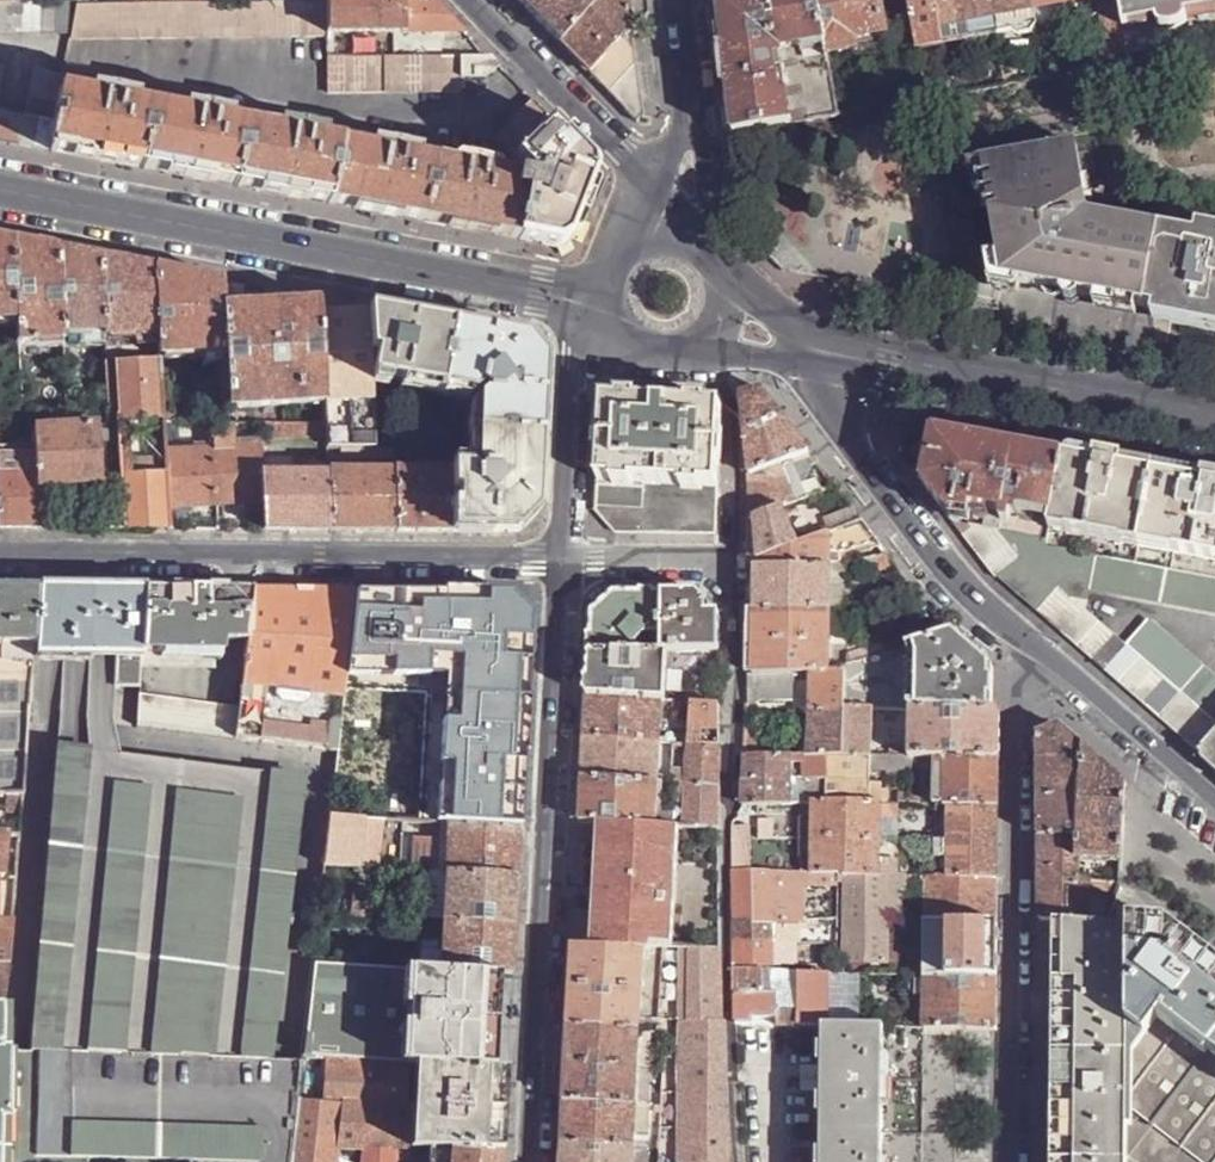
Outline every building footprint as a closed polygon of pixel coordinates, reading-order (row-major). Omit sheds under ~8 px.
[(329,0),(186,0),(180,0),(137,1),(124,1),(108,1),(95,1),(83,1),(77,2),(71,34),(70,39),(330,36),(330,33),(329,0)] [(408,33),(407,3),(407,0),(329,0),(330,33),(408,33)] [(520,1),(530,11),(540,0),(519,0),(520,1)] [(530,11),(546,26),(560,41),(596,0),(540,0),(530,11)] [(589,71),(630,25),(625,0),(596,0),(560,41),(580,61),(589,71)] [(630,25),(648,12),(647,0),(625,0),(630,25)] [(840,115),(828,52),(826,43),(818,0),(727,0),(719,1),(727,73),(735,135),(840,115)] [(826,43),(828,52),(855,47),(854,38),(886,32),(880,3),(874,4),(873,0),(818,0),(826,43)] [(918,48),(943,43),(943,40),(941,27),(935,0),(909,0),(918,48)] [(995,16),(992,0),(935,0),(941,27),(995,16)] [(1035,0),(992,0),(995,16),(997,30),(998,32),(1015,29),(1022,34),(1033,32),(1039,24),(1035,0)] [(1039,24),(1048,33),(1060,31),(1060,23),(1083,19),(1081,12),(1079,0),(1035,0),(1039,24)] [(1100,0),(1079,0),(1081,12),(1102,8),(1100,0)] [(1121,0),(1100,0),(1102,8),(1114,64),(1131,61),(1124,21),(1121,0)] [(1124,21),(1158,14),(1160,23),(1161,24),(1168,29),(1176,29),(1184,25),(1189,18),(1187,9),(1214,4),(1214,0),(1121,0),(1124,21)] [(71,34),(77,2),(63,2),(51,2),(0,3),(0,35),(71,34)] [(407,3),(408,33),(462,32),(465,32),(437,4),(407,3)] [(997,30),(995,16),(941,27),(943,40),(997,30)] [(630,25),(589,71),(607,90),(632,115),(643,110),(637,65),(630,25)] [(330,91),(461,91),(461,77),(461,57),(330,58),(330,91)] [(461,77),(488,77),(499,65),(491,57),(461,57),(461,77)] [(25,116),(55,122),(61,89),(63,75),(33,69),(25,116)] [(63,154),(143,168),(154,107),(61,89),(55,122),(50,151),(63,154)] [(515,158),(553,120),(533,99),(494,137),(515,158)] [(154,107),(143,168),(153,170),(236,186),(248,124),(154,107)] [(55,122),(25,116),(0,111),(0,142),(50,151),(55,122)] [(515,158),(533,178),(518,175),(516,189),(526,191),(518,238),(556,246),(569,238),(594,172),(591,159),(553,120),(515,158)] [(261,191),(330,203),(343,142),(309,135),(294,133),(248,124),(236,186),(261,191)] [(295,127),(294,133),(309,135),(310,130),(295,127)] [(372,141),(371,147),(419,156),(420,150),(372,141)] [(359,209),(424,221),(435,159),(419,156),(371,147),(343,142),(330,203),(359,209)] [(1000,260),(1006,285),(1027,288),(1059,295),(1071,297),(1082,299),(1149,311),(1163,234),(1130,225),(1092,220),(1088,199),(1084,176),(1077,145),(982,164),(989,195),(1000,260)] [(453,159),(452,162),(498,171),(498,168),(496,163),(456,156),(453,159)] [(457,227),(518,238),(526,191),(516,189),(518,175),(498,171),(452,162),(435,159),(424,221),(457,227)] [(970,166),(975,192),(989,195),(982,164),(970,166)] [(1084,176),(1088,199),(1100,197),(1095,174),(1084,176)] [(1149,311),(1214,323),(1214,244),(1183,237),(1163,234),(1149,311)] [(17,321),(12,240),(0,238),(0,322),(17,321)] [(17,321),(18,342),(64,339),(64,333),(59,249),(33,245),(12,240),(17,321)] [(59,249),(64,333),(105,330),(101,257),(73,252),(59,249)] [(121,261),(101,257),(105,330),(105,336),(133,335),(146,334),(159,333),(155,267),(121,261)] [(1006,285),(1000,260),(989,261),(996,292),(1025,297),(1027,288),(1006,285)] [(159,333),(160,354),(217,351),(227,351),(224,306),(222,280),(180,272),(155,267),(159,333)] [(222,280),(224,306),(266,304),(267,288),(260,287),(243,284),(243,298),(227,299),(227,281),(222,280)] [(243,284),(227,281),(227,299),(243,298),(243,284)] [(1058,302),(1081,307),(1082,299),(1071,297),(1059,295),(1058,302)] [(340,302),(319,298),(319,300),(321,340),(323,359),(326,400),(327,422),(328,436),(329,447),(346,447),(377,447),(373,374),(371,350),(369,307),(340,302)] [(266,304),(224,306),(227,351),(227,363),(230,406),(326,400),(323,359),(306,360),(305,341),(321,340),(319,300),(266,304)] [(396,312),(369,307),(371,350),(378,351),(373,374),(443,388),(456,323),(396,312)] [(486,329),(456,323),(443,388),(475,394),(482,388),(486,393),(479,398),(478,430),(543,434),(548,359),(530,337),(486,329)] [(159,333),(146,334),(147,352),(147,359),(160,358),(160,354),(159,333)] [(146,334),(133,335),(134,353),(147,352),(146,334)] [(227,363),(227,351),(217,351),(218,364),(227,363)] [(155,528),(171,528),(171,525),(170,507),(167,460),(130,462),(128,426),(165,423),(165,420),(164,405),(160,358),(147,359),(122,360),(107,360),(110,396),(111,412),(118,412),(123,506),(124,525),(124,528),(155,528)] [(762,389),(741,394),(748,474),(789,458),(808,451),(795,433),(762,389)] [(110,396),(68,395),(68,408),(111,412),(110,396)] [(604,400),(600,481),(615,482),(614,485),(635,486),(636,483),(685,485),(685,488),(704,489),(704,486),(719,487),(723,406),(707,405),(708,402),(688,401),(688,404),(638,401),(639,398),(619,397),(619,400),(604,400)] [(164,405),(165,420),(184,420),(184,406),(164,405)] [(214,448),(234,447),(233,421),(212,421),(214,448)] [(262,421),(262,435),(269,435),(328,436),(327,422),(262,421)] [(37,472),(38,486),(104,483),(101,424),(35,427),(37,472)] [(543,434),(478,430),(476,462),(483,469),(478,473),(472,466),(453,465),(453,471),(453,531),(472,531),(520,532),(540,510),(543,434)] [(931,432),(922,482),(948,514),(974,518),(975,508),(1006,514),(1007,508),(1018,449),(931,432)] [(218,505),(265,503),(263,470),(262,448),(262,446),(234,447),(214,448),(218,505)] [(170,507),(218,505),(214,448),(166,451),(167,460),(170,507)] [(440,456),(440,448),(394,448),(395,455),(440,456)] [(453,448),(440,448),(440,456),(453,456),(453,448)] [(1065,458),(1018,449),(1007,508),(1023,511),(1054,517),(1065,458)] [(789,458),(748,474),(749,519),(782,507),(806,499),(789,458)] [(1154,475),(1065,458),(1054,517),(1052,530),(1141,548),(1154,475)] [(330,469),(263,470),(265,503),(266,526),(266,529),(309,530),(334,530),(330,469)] [(396,471),(330,469),(334,530),(374,530),(399,530),(396,471)] [(453,471),(396,471),(399,530),(429,531),(453,531),(453,471)] [(0,473),(0,526),(23,527),(40,527),(38,486),(37,472),(0,473)] [(1154,475),(1141,548),(1214,562),(1214,487),(1154,475)] [(716,534),(719,487),(704,486),(704,489),(685,488),(685,485),(636,483),(635,486),(614,485),(615,482),(600,481),(598,511),(617,533),(716,534)] [(109,506),(109,528),(124,528),(124,525),(123,506),(109,506)] [(782,507),(749,519),(750,540),(750,564),(755,564),(755,561),(797,545),(782,507)] [(1023,511),(1007,508),(1006,514),(1004,522),(1012,523),(1013,515),(1022,517),(1023,511)] [(848,515),(812,528),(813,532),(816,538),(830,533),(852,525),(848,515)] [(829,554),(878,542),(873,535),(862,521),(852,525),(830,533),(829,554)] [(978,552),(988,566),(999,579),(1001,578),(1022,596),(1040,613),(1204,755),(1214,741),(1214,722),(1129,647),(1088,612),(1090,603),(1092,590),(1098,558),(1061,551),(1048,548),(1050,541),(1003,532),(956,524),(978,552)] [(813,532),(806,535),(808,541),(816,538),(813,532)] [(755,567),(829,568),(829,554),(830,533),(816,538),(808,541),(797,545),(755,561),(755,564),(755,567)] [(888,554),(874,557),(880,571),(897,567),(888,554)] [(1098,558),(1092,590),(1214,613),(1214,580),(1098,558)] [(843,565),(829,568),(830,580),(843,580),(843,565)] [(829,568),(755,567),(754,593),(754,610),(829,611),(830,580),(829,568)] [(843,580),(830,580),(829,611),(842,607),(843,580)] [(439,815),(517,818),(522,655),(531,655),(533,607),(512,587),(360,585),(352,667),(449,669),(439,815)] [(35,645),(40,587),(0,586),(0,644),(35,645)] [(60,588),(40,587),(35,645),(34,655),(64,656),(90,656),(116,656),(143,658),(143,651),(144,638),(145,590),(128,590),(60,588)] [(145,590),(144,638),(218,640),(220,641),(220,628),(223,628),(223,591),(182,591),(145,590)] [(222,641),(247,641),(253,591),(235,591),(223,591),(223,628),(220,628),(220,641),(144,638),(143,651),(217,655),(221,655),(222,641)] [(272,591),(253,591),(247,641),(239,708),(235,739),(337,750),(355,592),(330,592),(272,591)] [(591,631),(590,652),(635,652),(636,641),(641,635),(660,636),(662,593),(614,592),(592,612),(591,631)] [(697,592),(662,593),(660,636),(659,652),(666,652),(676,653),(719,652),(719,613),(706,613),(707,602),(702,597),(697,592)] [(829,611),(754,610),(753,647),(752,671),(752,673),(786,673),(793,673),(811,673),(828,674),(829,644),(829,611)] [(1214,722),(1214,679),(1151,622),(1129,647),(1214,722)] [(954,635),(912,647),(916,660),(915,713),(989,714),(990,667),(975,653),(970,648),(954,635)] [(0,644),(0,793),(8,793),(22,793),(34,655),(35,645),(0,644)] [(844,669),(848,667),(848,654),(848,644),(829,644),(828,674),(844,674),(844,669)] [(848,667),(844,669),(844,674),(844,712),(871,712),(909,713),(915,713),(916,660),(912,647),(875,659),(848,667)] [(848,667),(875,659),(874,647),(848,654),(848,667)] [(217,670),(217,655),(143,651),(143,658),(143,668),(217,670)] [(635,652),(590,652),(588,681),(587,695),(663,698),(666,699),(666,657),(666,652),(659,652),(635,652)] [(89,751),(90,656),(64,656),(58,747),(89,751)] [(89,751),(119,755),(116,725),(116,688),(116,656),(90,656),(89,751)] [(143,658),(116,656),(116,688),(143,689),(143,668),(143,658)] [(752,671),(748,671),(747,694),(747,704),(760,699),(785,700),(786,673),(752,673),(752,671)] [(811,673),(793,673),(793,682),(811,683),(811,673)] [(828,674),(811,673),(811,683),(810,714),(844,715),(844,712),(844,674),(828,674)] [(663,698),(587,695),(586,718),(585,736),(660,740),(663,698)] [(239,708),(142,697),(142,728),(235,739),(239,708)] [(693,701),(675,699),(674,707),(693,708),(693,701)] [(720,702),(693,701),(693,708),(690,742),(720,744),(720,718),(720,702)] [(844,712),(844,715),(844,758),(870,758),(870,748),(871,712),(844,712)] [(915,713),(909,713),(909,749),(909,758),(933,758),(944,758),(998,759),(999,714),(989,714),(915,713)] [(844,715),(810,714),(810,757),(829,758),(844,758),(844,715)] [(1038,735),(1038,836),(1076,836),(1083,748),(1059,727),(1038,735)] [(660,740),(585,736),(584,758),(583,778),(658,782),(660,740)] [(745,757),(760,757),(759,740),(745,739),(745,757)] [(1204,755),(1214,765),(1214,741),(1204,755)] [(690,742),(689,742),(687,783),(720,786),(720,764),(720,744),(690,742)] [(271,1060),(302,777),(119,755),(89,751),(58,747),(33,1052),(271,1060)] [(1099,762),(1083,748),(1076,836),(1075,858),(1113,861),(1122,803),(1125,784),(1099,762)] [(909,749),(891,749),(890,758),(909,758),(909,749)] [(760,757),(745,757),(745,769),(744,780),(792,781),(792,763),(792,757),(760,757)] [(810,757),(806,757),(805,781),(818,781),(829,781),(829,758),(810,757)] [(844,758),(829,758),(829,781),(828,805),(847,805),(869,805),(870,771),(870,758),(844,758)] [(875,758),(870,758),(870,771),(881,771),(933,772),(933,758),(909,758),(890,758),(875,758)] [(944,758),(933,758),(933,772),(932,806),(936,806),(943,806),(944,758)] [(998,759),(944,758),(943,806),(947,806),(998,807),(998,759)] [(869,805),(881,805),(881,771),(870,771),(869,805)] [(658,782),(583,778),(582,806),(581,820),(598,821),(656,824),(658,782)] [(792,781),(744,780),(743,792),(743,804),(791,804),(792,789),(792,781)] [(829,781),(818,781),(817,805),(828,805),(829,781)] [(720,786),(687,783),(685,825),(720,827),(720,799),(720,786)] [(22,793),(8,793),(5,821),(11,821),(20,821),(22,793)] [(911,794),(899,794),(900,806),(918,806),(919,799),(911,799),(911,794)] [(817,805),(812,804),(813,833),(813,843),(812,872),(836,873),(844,873),(844,875),(846,875),(847,805),(828,805),(817,805)] [(869,805),(847,805),(846,875),(880,876),(881,805),(869,805)] [(943,806),(936,806),(935,877),(946,878),(947,806),(943,806)] [(998,807),(947,806),(946,878),(998,879),(998,807)] [(365,820),(330,818),(328,833),(324,866),(361,868),(365,820)] [(20,821),(11,821),(10,835),(19,835),(20,821)] [(653,947),(655,905),(675,906),(680,825),(656,824),(598,821),(594,889),(591,948),(645,951),(652,951),(653,947)] [(773,821),(759,821),(759,836),(772,836),(773,821)] [(521,827),(448,824),(445,872),(518,876),(519,852),(521,827)] [(750,827),(733,827),(733,871),(751,872),(750,827)] [(772,836),(759,836),(759,852),(772,853),(772,836)] [(1076,836),(1038,836),(1038,919),(1057,921),(1089,923),(1086,889),(1085,879),(1073,878),(1074,864),(1075,858),(1076,836)] [(1113,867),(1074,864),(1073,878),(1085,879),(1111,881),(1113,867)] [(414,871),(389,870),(388,881),(413,882),(414,871)] [(445,872),(424,871),(421,919),(442,920),(445,872)] [(751,872),(733,871),(733,885),(734,920),(735,958),(735,964),(763,963),(773,963),(772,872),(751,872)] [(518,876),(445,872),(442,920),(444,920),(516,923),(517,902),(518,876)] [(796,873),(772,872),(773,963),(797,964),(796,873)] [(844,965),(888,966),(888,918),(888,877),(880,876),(846,875),(844,875),(844,882),(844,965)] [(907,877),(888,877),(888,918),(906,918),(907,877)] [(935,877),(925,877),(925,922),(997,924),(998,893),(998,879),(946,878),(935,877)] [(1111,881),(1085,879),(1086,889),(1110,890),(1111,881)] [(672,948),(675,906),(655,905),(653,947),(672,948)] [(1099,910),(1098,924),(1105,924),(1107,911),(1099,910)] [(441,969),(444,920),(442,920),(421,919),(421,918),(418,968),(439,969),(441,969)] [(515,941),(516,923),(444,920),(441,969),(497,971),(502,972),(514,973),(515,941)] [(1129,996),(1214,1060),(1214,984),(1139,927),(1105,924),(1098,924),(1089,923),(1057,921),(1056,1161),(1128,1161),(1129,996)] [(997,924),(925,922),(924,978),(926,978),(998,979),(997,924)] [(11,923),(0,923),(0,964),(7,964),(11,923)] [(1173,938),(1160,929),(1139,927),(1214,984),(1214,970),(1173,938)] [(569,1028),(641,1032),(645,959),(645,951),(591,948),(574,947),(572,990),(569,1028)] [(727,1087),(725,1044),(723,1002),(722,965),(721,951),(682,949),(679,1161),(731,1161),(727,1087)] [(645,959),(654,959),(654,951),(652,951),(645,951),(645,959)] [(762,972),(763,963),(735,964),(736,970),(762,972)] [(406,1061),(411,968),(314,964),(304,1057),(402,1061),(406,1061)] [(492,1065),(497,971),(441,969),(439,969),(418,968),(418,969),(411,968),(406,1061),(426,1062),(492,1065)] [(762,972),(736,970),(737,997),(764,998),(764,975),(762,975),(762,972)] [(502,972),(497,971),(492,1065),(497,1065),(500,1017),(502,972)] [(799,977),(772,975),(773,998),(774,998),(774,999),(800,1000),(799,977)] [(827,977),(799,977),(800,1000),(801,1029),(825,1029),(828,1029),(827,977)] [(998,979),(926,978),(925,1030),(958,1030),(989,1030),(998,1030),(998,979)] [(1129,996),(1128,1161),(1214,1161),(1214,1060),(1129,996)] [(764,998),(737,997),(737,1013),(737,1024),(757,1025),(757,1021),(774,1021),(774,999),(774,998),(773,998),(764,998)] [(800,1000),(774,999),(774,1021),(780,1021),(780,1029),(801,1029),(800,1000)] [(33,1052),(1,1051),(4,1006),(0,1006),(0,1161),(91,1161),(91,1159),(184,1161),(292,1161),(303,1062),(271,1060),(33,1052)] [(641,1032),(569,1028),(567,1070),(566,1101),(637,1105),(641,1032)] [(825,1029),(825,1031),(824,1064),(820,1064),(820,1097),(824,1097),(823,1161),(883,1161),(884,1135),(886,1029),(828,1029),(825,1029)] [(886,1029),(884,1135),(883,1161),(923,1161),(925,1030),(886,1029)] [(925,1030),(923,1161),(957,1161),(958,1030),(925,1030)] [(400,1108),(402,1061),(304,1057),(303,1062),(292,1161),(336,1161),(338,1152),(339,1143),(340,1134),(415,1135),(417,1109),(400,1108)] [(426,1062),(423,1109),(421,1146),(454,1148),(497,1149),(499,1116),(505,1116),(509,1066),(497,1065),(492,1065),(426,1062)] [(637,1105),(566,1101),(564,1129),(563,1143),(635,1147),(637,1105)] [(423,1109),(417,1109),(415,1135),(414,1146),(421,1146),(423,1109)] [(505,1116),(499,1116),(497,1149),(505,1149),(505,1130),(505,1116)] [(415,1135),(340,1134),(339,1143),(414,1146),(415,1135)] [(563,1143),(562,1161),(634,1161),(635,1147),(563,1143)] [(453,1161),(504,1161),(505,1149),(497,1149),(454,1148),(453,1161)] [(338,1152),(336,1161),(345,1161),(346,1153),(338,1152)] [(365,1154),(364,1161),(379,1161),(380,1154),(365,1154)]
